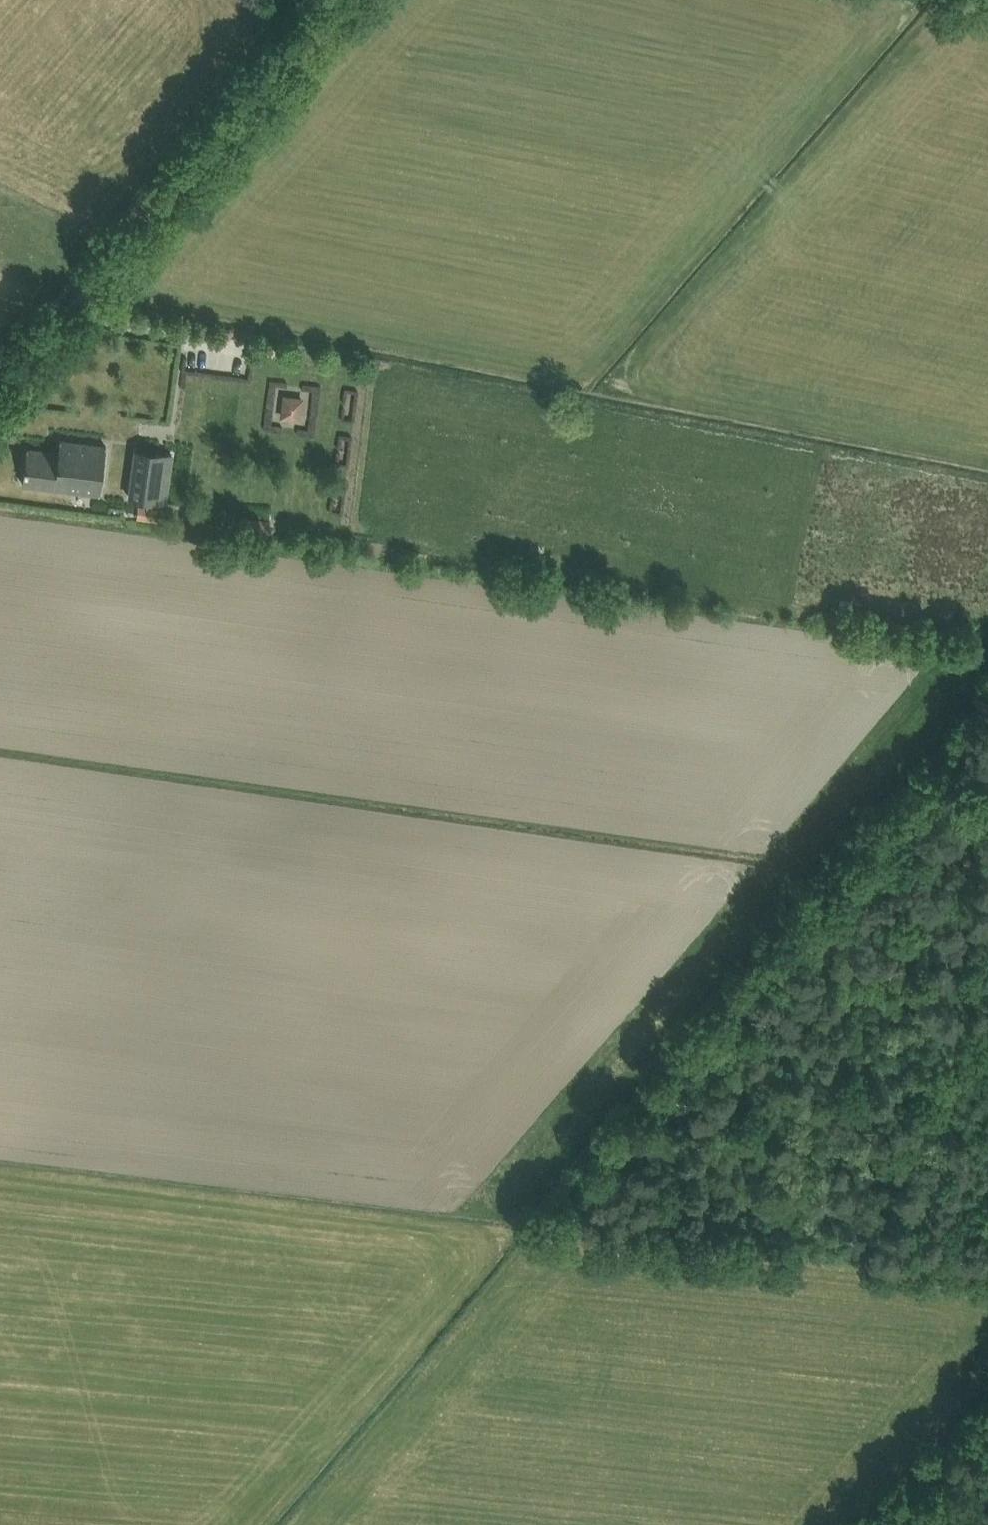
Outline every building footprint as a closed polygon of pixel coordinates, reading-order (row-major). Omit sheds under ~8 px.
[(366,412),(367,385),(356,385),(355,412),(366,412)] [(304,397),(282,395),(280,417),(302,419),(304,397)] [(41,491),(98,499),(105,445),(59,441),(59,451),(25,451),(23,488),(41,491)] [(167,503),(174,454),(135,448),(128,498),(167,503)] [(137,519),(163,522),(165,508),(139,505),(137,519)] [(270,519),(241,515),(239,533),(268,536),(270,519)]
